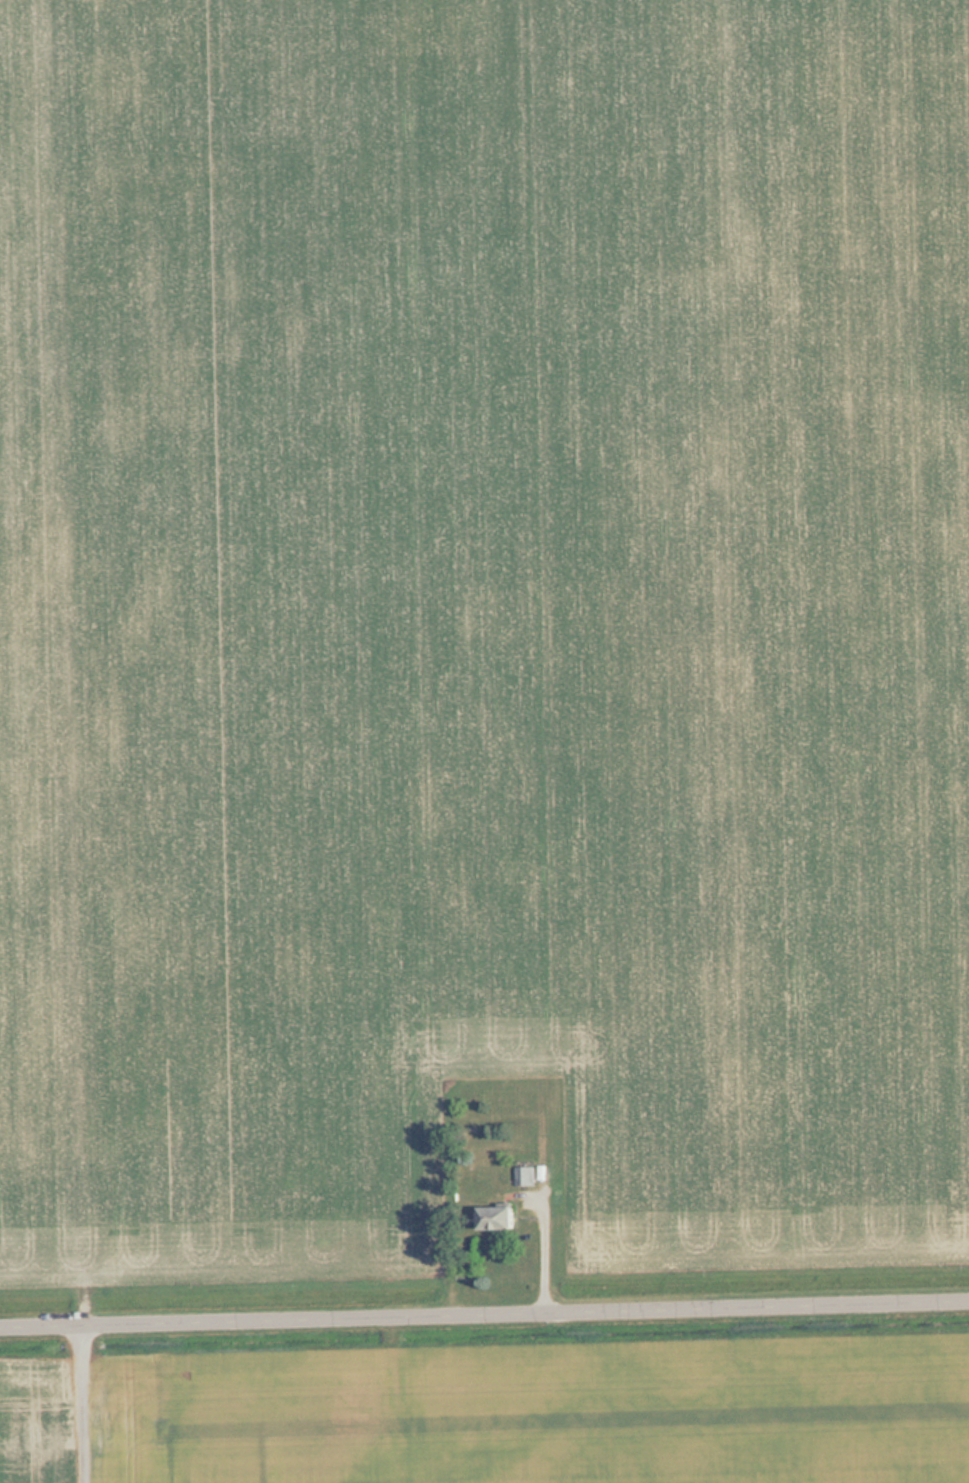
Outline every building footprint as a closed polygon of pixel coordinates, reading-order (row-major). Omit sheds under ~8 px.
[(517,1167),(517,1185),(536,1185),(536,1167),(517,1167)] [(484,1206),(484,1230),(517,1230),(517,1206),(484,1206)]
